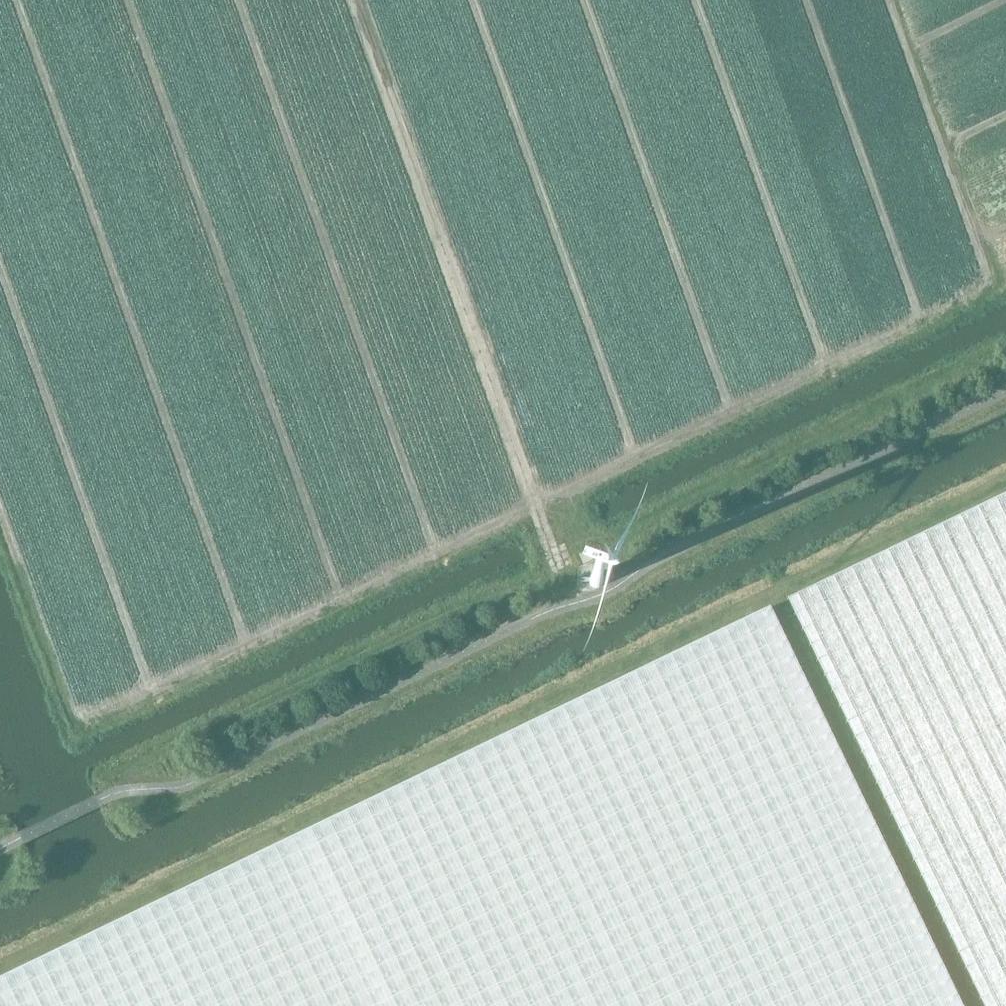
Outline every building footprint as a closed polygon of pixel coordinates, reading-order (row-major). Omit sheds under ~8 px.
[(983,1005),(1005,1005),(1005,496),(787,602),(983,1005)] [(589,579),(589,581),(589,582),(590,583),(591,584),(591,585),(592,586),(594,587),(595,587),(596,587),(598,587),(599,587),(600,586),(601,586),(602,585),(603,583),(604,582),(604,581),(604,579),(604,578),(603,577),(602,576),(602,575),(600,574),(599,573),(598,573),(597,573),(595,573),(594,573),(593,574),(592,575),(591,576),(590,577),(589,578),(589,579)] [(787,602),(0,983),(0,1005),(983,1005),(787,602)]
